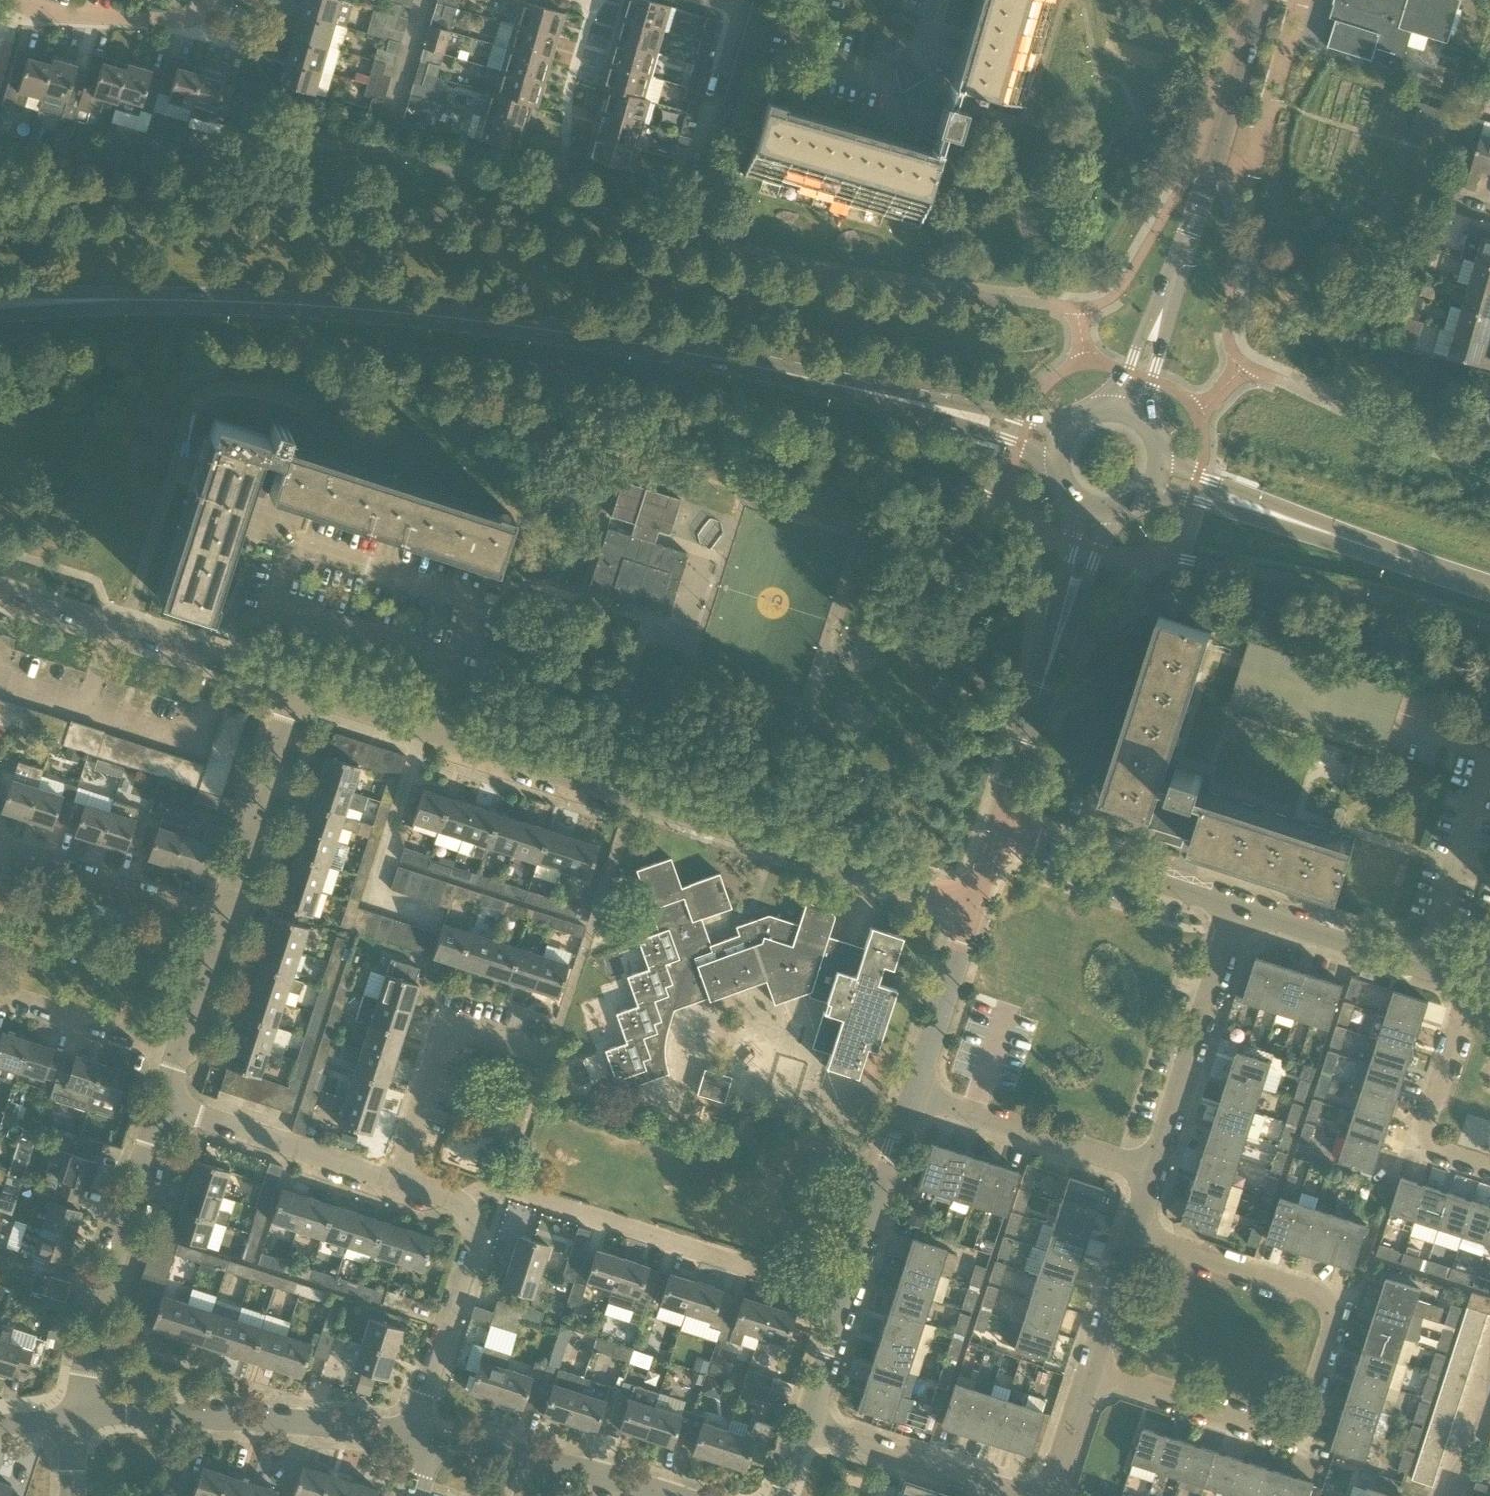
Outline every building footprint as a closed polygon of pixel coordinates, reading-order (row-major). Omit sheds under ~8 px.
[(341,0),(339,0),(305,0),(301,15),(334,24),(346,27),(353,4),(341,1),(341,0)] [(413,0),(392,0),(388,14),(399,17),(402,6),(411,8),(413,0)] [(671,7),(648,0),(625,0),(623,5),(628,6),(624,18),(619,17),(665,30),(671,7)] [(1029,88),(1055,0),(977,0),(952,85),(951,85),(950,87),(951,87),(946,104),(944,104),(938,92),(935,94),(926,79),(929,77),(928,76),(897,93),(898,94),(901,92),(909,108),(906,109),(920,128),(915,146),(784,108),(785,105),(766,100),(744,176),(746,176),(746,175),(918,225),(918,226),(919,226),(941,151),(939,151),(944,134),(957,137),(965,110),(953,106),(958,89),(959,89),(959,88),(974,92),(972,97),(981,99),(982,95),(983,95),(1025,107),(1025,106),(1024,105),(1029,88)] [(775,13),(763,9),(766,0),(754,0),(748,18),(771,25),(775,13)] [(1337,19),(1328,47),(1373,60),(1374,55),(1381,58),(1379,63),(1401,70),(1413,31),(1448,42),(1461,0),(1335,0),(1334,3),(1349,8),(1345,22),(1337,19)] [(450,31),(457,7),(437,1),(431,25),(450,31)] [(565,15),(566,14),(520,1),(514,23),(559,37),(554,35),(557,23),(561,24),(564,15),(565,15)] [(407,19),(399,17),(388,14),(374,10),(367,33),(390,39),(401,42),(407,19)] [(327,47),(334,24),(301,15),(294,38),(327,47)] [(658,54),(665,30),(619,17),(619,18),(624,20),(620,32),(616,30),(613,40),(612,40),(612,41),(658,54)] [(714,37),(715,33),(715,32),(719,20),(707,17),(701,41),(712,44),(714,37)] [(768,36),(771,25),(748,18),(745,30),(768,36)] [(559,38),(559,37),(514,23),(513,25),(507,47),(552,60),(551,59),(554,50),(550,48),(554,36),(559,38)] [(444,54),(450,31),(431,25),(424,48),(444,54)] [(764,48),(768,36),(745,30),(742,41),(764,48)] [(321,70),(327,47),(294,38),(288,61),(321,70)] [(394,66),(401,42),(390,39),(386,51),(377,49),(374,61),(394,66)] [(651,77),(658,54),(612,41),(613,42),(610,51),(615,53),(611,65),(606,63),(606,64),(651,77)] [(709,56),(712,44),(701,41),(694,64),(706,67),(708,59),(709,56)] [(763,51),(764,48),(742,41),(738,53),(761,60),(763,51)] [(552,61),(552,60),(507,47),(500,70),(545,84),(546,83),(541,81),(544,69),(548,71),(551,61),(552,61)] [(417,71),(437,77),(441,66),(452,69),(455,57),(444,54),(424,48),(417,71)] [(758,71),(761,60),(738,53),(735,65),(758,71)] [(44,92),(51,64),(16,54),(3,100),(25,106),(28,94),(42,98),(44,92)] [(104,100),(116,104),(126,69),(113,66),(115,60),(104,57),(103,63),(91,59),(85,81),(77,108),(74,119),(87,123),(89,113),(99,116),(104,100)] [(65,104),(77,108),(85,81),(74,78),(77,66),(53,59),(51,64),(44,92),(67,98),(65,104)] [(314,93),(321,70),(288,61),(281,84),(281,83),(280,85),(314,93)] [(387,90),(394,66),(374,61),(368,84),(387,90)] [(127,64),(126,69),(116,104),(115,109),(139,116),(141,110),(152,113),(158,92),(160,86),(149,83),(152,71),(127,64)] [(645,99),(651,77),(606,64),(611,66),(607,78),(603,77),(600,87),(599,86),(599,87),(605,89),(606,89),(645,100),(645,99)] [(703,78),(706,67),(694,64),(687,87),(699,90),(701,83),(703,78)] [(168,101),(191,107),(201,74),(166,65),(160,86),(158,92),(170,95),(168,101)] [(754,83),(758,71),(735,65),(732,76),(754,83)] [(202,69),(201,74),(191,107),(189,115),(207,120),(215,117),(226,121),(235,91),(234,91),(223,88),(227,76),(202,69)] [(545,84),(500,70),(494,93),(493,93),(533,105),(533,106),(539,107),(539,106),(538,106),(541,96),(537,95),(540,83),(545,84)] [(411,95),(422,98),(444,104),(448,92),(434,88),(437,77),(417,71),(411,95)] [(751,95),(754,83),(732,76),(728,88),(751,95)] [(1470,81),(1457,76),(1452,91),(1465,95),(1470,81)] [(381,113),(387,90),(368,84),(364,95),(372,98),(369,110),(381,113)] [(696,102),(699,90),(687,87),(684,99),(690,101),(687,111),(699,114),(701,103),(696,102)] [(748,106),(751,95),(728,88),(725,100),(748,106)] [(645,99),(645,100),(606,89),(603,99),(607,100),(604,112),(598,111),(598,112),(644,125),(651,101),(645,99)] [(493,93),(494,93),(488,91),(481,115),(526,128),(527,128),(522,126),(525,114),(529,115),(532,105),(533,106),(533,105),(493,93)] [(418,110),(422,98),(411,95),(404,119),(424,124),(424,123),(430,125),(433,115),(418,110)] [(1447,128),(1452,112),(1421,103),(1416,118),(1447,128)] [(692,139),(699,114),(687,111),(680,135),(692,139)] [(637,147),(644,125),(598,112),(603,114),(600,126),(596,124),(593,134),(592,134),(592,135),(637,147)] [(526,129),(526,128),(481,115),(481,116),(474,137),(474,138),(474,139),(519,152),(520,151),(519,150),(522,141),(518,139),(521,127),(526,129)] [(1486,121),(1471,117),(1452,183),(1477,190),(1483,169),(1489,171),(1489,122),(1486,121)] [(630,171),(637,147),(592,135),(591,135),(592,136),(590,145),(594,147),(590,159),(585,157),(585,158),(630,171)] [(685,161),(692,139),(680,135),(674,158),(685,161)] [(1471,225),(1461,257),(1476,261),(1489,265),(1489,230),(1471,225)] [(1476,261),(1470,285),(1489,291),(1489,265),(1476,261)] [(1470,285),(1463,309),(1489,316),(1489,291),(1470,285)] [(1463,309),(1456,332),(1489,342),(1489,339),(1489,316),(1463,309)] [(1408,318),(1403,333),(1419,339),(1424,323),(1408,318)] [(1489,342),(1456,332),(1449,356),(1489,368),(1489,358),(1485,356),(1489,342)] [(273,422),(268,435),(266,434),(215,418),(208,439),(198,470),(157,596),(183,604),(192,607),(210,613),(211,613),(211,612),(208,611),(212,596),(214,597),(214,596),(214,595),(242,511),(250,486),(250,485),(270,491),(269,492),(269,494),(314,509),(478,562),(495,567),(512,514),(510,513),(510,515),(509,517),(495,512),(495,510),(494,510),(283,442),(288,427),(273,422)] [(688,553),(654,543),(658,531),(670,535),(681,499),(622,481),(611,516),(634,523),(630,535),(607,528),(586,597),(632,612),(635,605),(669,616),(688,553)] [(1309,824),(1261,808),(1213,793),(1201,789),(1202,787),(1201,787),(1204,777),(1177,768),(1173,780),(1165,778),(1170,761),(1181,728),(1191,695),(1202,662),(1207,645),(1213,629),(1149,608),(1148,610),(1150,611),(1145,627),(1153,629),(1149,644),(1139,641),(1139,642),(1138,643),(1140,643),(1135,659),(1143,662),(1138,677),(1128,674),(1128,675),(1128,676),(1129,676),(1124,692),(1132,695),(1128,710),(1118,707),(1117,708),(1119,709),(1113,725),(1122,728),(1117,743),(1107,739),(1107,741),(1108,742),(1098,773),(1096,772),(1095,774),(1108,778),(1103,794),(1154,810),(1150,824),(1157,826),(1154,835),(1184,844),(1186,836),(1193,838),(1191,843),(1192,843),(1193,842),(1196,843),(1208,847),(1203,860),(1205,861),(1206,859),(1222,864),(1224,856),(1239,860),(1236,870),(1238,871),(1238,870),(1240,870),(1254,875),(1257,866),(1272,871),(1269,881),(1271,882),(1271,880),(1287,885),(1290,877),(1291,878),(1305,882),(1302,892),(1303,892),(1304,891),(1320,896),(1322,888),(1337,893),(1334,903),(1336,903),(1356,840),(1357,839),(1309,824)] [(1385,753),(1399,710),(1405,691),(1251,641),(1231,703),(1385,753)] [(3,700),(0,708),(0,725),(6,727),(14,704),(3,700)] [(6,727),(18,730),(25,707),(14,704),(6,727)] [(36,711),(25,707),(18,730),(29,734),(36,711)] [(248,714),(225,707),(221,718),(245,725),(248,714)] [(29,734),(40,738),(48,714),(36,711),(29,734)] [(59,718),(48,714),(40,738),(52,741),(59,718)] [(52,741),(63,745),(70,722),(59,718),(52,741)] [(245,725),(221,718),(218,729),(241,737),(245,725)] [(71,720),(70,722),(63,745),(69,747),(74,749),(82,724),(71,720)] [(81,751),(86,752),(94,727),(82,724),(74,749),(81,751)] [(94,727),(86,752),(97,756),(105,733),(105,731),(94,727)] [(218,729),(217,733),(214,741),(237,748),(241,737),(218,729)] [(97,756),(108,759),(116,736),(105,733),(97,756)] [(348,737),(336,733),(328,756),(341,760),(348,737)] [(116,736),(108,759),(120,763),(127,740),(116,736)] [(352,763),(360,741),(348,737),(341,760),(352,763)] [(120,763),(131,767),(138,743),(127,740),(120,763)] [(237,748),(214,741),(210,752),(234,759),(237,748)] [(363,767),(371,744),(360,741),(352,763),(363,767)] [(138,743),(131,767),(142,770),(150,747),(138,743)] [(375,771),(383,748),(371,744),(363,767),(375,771)] [(81,751),(74,749),(69,747),(65,759),(77,763),(81,751)] [(142,770),(153,774),(161,751),(150,747),(142,770)] [(387,775),(394,752),(383,748),(375,771),(387,775)] [(161,751),(153,774),(165,778),(172,754),(161,751)] [(210,752),(209,756),(207,763),(230,771),(234,759),(210,752)] [(387,775),(400,779),(407,756),(394,752),(387,775)] [(165,778),(176,781),(184,758),(172,754),(165,778)] [(319,781),(352,792),(360,766),(327,756),(319,781)] [(184,758),(176,781),(187,785),(195,762),(184,758)] [(187,785),(199,788),(203,775),(206,765),(195,762),(187,785)] [(207,763),(206,765),(203,775),(226,782),(229,773),(230,771),(207,763)] [(38,781),(15,774),(2,770),(0,777),(0,802),(5,803),(3,811),(27,818),(37,787),(38,781)] [(222,796),(223,794),(226,782),(203,775),(199,788),(222,796)] [(368,797),(352,792),(319,781),(311,806),(344,816),(347,807),(363,812),(368,797)] [(73,801),(74,801),(78,787),(65,783),(62,795),(37,787),(27,818),(52,827),(54,820),(66,824),(73,801)] [(391,804),(396,789),(386,786),(381,801),(391,804)] [(222,796),(199,789),(195,802),(218,809),(222,796)] [(437,830),(448,797),(424,789),(413,822),(437,830)] [(462,838),(473,805),(448,797),(437,830),(462,838)] [(76,834),(100,842),(110,812),(86,804),(85,805),(74,801),(73,801),(66,824),(78,828),(76,834)] [(139,848),(149,815),(138,811),(135,821),(121,816),(125,804),(114,801),(110,812),(100,842),(125,850),(127,844),(139,848)] [(384,828),(391,804),(381,801),(373,825),(384,828)] [(487,846),(498,813),(473,805),(462,838),(487,846)] [(373,825),(344,816),(311,806),(303,830),(336,841),(341,827),(357,832),(356,834),(369,838),(365,850),(375,854),(384,828),(373,825)] [(512,854),(522,821),(498,813),(487,846),(512,854)] [(173,866),(186,825),(163,817),(162,819),(149,815),(139,848),(151,852),(149,858),(173,866)] [(208,844),(197,840),(202,823),(189,818),(186,825),(173,866),(198,874),(208,844)] [(536,862),(547,829),(522,821),(512,854),(536,862)] [(547,829),(536,862),(561,870),(572,837),(547,829)] [(328,866),(336,841),(303,830),(295,855),(328,866)] [(561,870),(587,878),(598,845),(572,837),(561,870)] [(426,869),(429,859),(430,856),(405,848),(400,861),(426,869)] [(367,879),(375,854),(365,850),(357,875),(367,879)] [(320,890),(328,866),(295,855),(287,879),(320,890)] [(435,872),(450,877),(453,867),(454,867),(456,861),(440,856),(438,862),(429,859),(426,869),(435,872)] [(626,1043),(605,1050),(616,1080),(618,1080),(621,1090),(653,1079),(668,1074),(668,1075),(669,1075),(668,1070),(666,1064),(665,1057),(665,1051),(665,1044),(666,1038),(668,1030),(674,1010),(708,998),(710,1003),(711,1002),(711,1001),(766,981),(767,983),(775,1006),(776,1006),(775,1004),(803,994),(803,996),(809,994),(810,997),(830,1003),(827,1012),(823,1011),(823,1012),(824,1013),(813,1047),(831,1053),(830,1054),(827,1065),(826,1065),(825,1067),(858,1077),(867,1048),(877,1051),(897,989),(876,983),(882,965),(893,969),(903,937),(871,926),(863,950),(847,945),(844,944),(828,939),(833,923),(834,919),(834,917),(834,916),(834,915),(834,914),(833,913),(832,912),(831,912),(806,901),(802,914),(799,925),(769,915),(736,927),(739,935),(720,942),(722,947),(713,951),(711,945),(704,926),(701,918),(732,908),(719,873),(681,887),(671,858),(636,870),(650,910),(658,932),(638,939),(640,944),(648,969),(627,976),(637,1006),(616,1013),(626,1043)] [(403,893),(410,870),(398,867),(391,889),(403,893)] [(478,875),(454,867),(453,867),(450,877),(475,885),(478,875)] [(414,897),(421,874),(410,870),(403,893),(414,897)] [(425,900),(432,878),(421,874),(414,897),(425,900)] [(360,903),(367,879),(357,875),(349,899),(360,903)] [(499,893),(503,883),(478,875),(475,885),(499,893)] [(437,904),(445,882),(432,878),(425,900),(437,904)] [(312,916),(320,890),(287,879),(279,905),(312,916)] [(453,896),(456,885),(445,882),(437,904),(450,908),(454,896),(453,896)] [(524,901),(527,890),(503,883),(499,893),(524,901)] [(477,903),(481,893),(456,885),(453,896),(454,896),(477,903)] [(549,909),(552,898),(527,890),(524,901),(549,909)] [(502,911),(505,901),(481,893),(477,903),(502,911)] [(575,917),(578,907),(552,898),(549,909),(575,917)] [(358,908),(360,903),(349,899),(341,925),(351,928),(358,908)] [(527,920),(531,909),(505,901),(502,911),(527,920)] [(351,930),(362,934),(369,911),(358,908),(351,928),(351,930)] [(552,927),(555,917),(531,909),(527,920),(552,927)] [(374,938),(381,915),(369,911),(362,934),(374,938)] [(385,942),(393,919),(381,915),(374,938),(385,942)] [(267,942),(300,952),(308,928),(275,917),(267,942)] [(552,927),(583,937),(586,927),(555,917),(552,927)] [(396,945),(404,922),(393,919),(385,942),(396,945)] [(409,949),(416,926),(404,922),(396,945),(409,949)] [(458,965),(468,932),(444,924),(433,957),(458,965)] [(420,953),(427,930),(416,926),(409,949),(420,953)] [(427,930),(420,953),(433,957),(440,934),(427,930)] [(482,973),(493,940),(468,932),(458,965),(482,973)] [(339,965),(344,950),(347,941),(337,937),(329,962),(339,965)] [(507,981),(518,948),(493,940),(482,973),(507,981)] [(292,978),(300,952),(267,942),(259,967),(292,978)] [(543,956),(541,955),(542,951),(522,944),(520,948),(518,948),(507,981),(532,989),(543,956)] [(569,964),(543,956),(532,989),(558,997),(569,964)] [(1245,999),(1262,1005),(1275,963),(1257,957),(1244,999),(1245,1000),(1245,999)] [(324,977),(334,981),(339,965),(329,962),(324,977)] [(349,990),(354,975),(357,965),(347,962),(339,987),(349,990)] [(1262,1005),(1279,1010),(1292,968),(1275,963),(1262,1005)] [(304,981),(292,978),(259,967),(251,992),(284,1002),(288,990),(300,994),(304,981)] [(1279,1010),(1296,1016),(1309,974),(1292,968),(1279,1010)] [(378,999),(411,1010),(419,985),(386,974),(378,999)] [(1296,1016),(1313,1021),(1326,979),(1309,974),(1296,1016)] [(1363,981),(1359,979),(1353,977),(1346,997),(1357,1000),(1363,981)] [(1331,1028),(1344,985),(1326,979),(1313,1021),(1329,1027),(1331,1028)] [(339,987),(334,1002),(344,1005),(349,990),(339,987)] [(1387,1016),(1421,1027),(1429,1002),(1395,991),(1387,1016)] [(276,1027),(284,1002),(251,992),(243,1016),(276,1027)] [(328,1000),(318,997),(313,1011),(323,1015),(328,1000)] [(403,1035),(411,1010),(378,999),(370,1024),(403,1035)] [(1338,1022),(1349,1025),(1355,1005),(1345,1002),(1338,1022)] [(323,1015),(313,1011),(308,1027),(318,1030),(323,1015)] [(268,1052),(276,1027),(243,1016),(235,1041),(268,1052)] [(1413,1051),(1421,1027),(1387,1016),(1379,1040),(1413,1051)] [(327,1021),(323,1036),(333,1039),(338,1024),(327,1021)] [(395,1059),(403,1035),(370,1024),(362,1049),(395,1059)] [(1331,1046),(1341,1049),(1347,1029),(1337,1026),(1331,1046)] [(18,1071),(17,1070),(27,1039),(3,1032),(2,1037),(0,1036),(0,1080),(14,1084),(18,1071)] [(316,1057),(326,1060),(333,1039),(323,1036),(316,1057)] [(55,1080),(63,1056),(52,1053),(53,1048),(27,1039),(17,1070),(18,1071),(43,1079),(44,1077),(55,1080)] [(1406,1075),(1413,1051),(1379,1040),(1371,1064),(1406,1075)] [(260,1077),(268,1052),(235,1041),(227,1067),(260,1077)] [(297,1061),(307,1064),(312,1049),(302,1046),(297,1061)] [(387,1084),(395,1059),(362,1049),(354,1073),(387,1084)] [(1323,1070),(1333,1074),(1339,1054),(1329,1051),(1323,1070)] [(1229,1077),(1264,1088),(1272,1064),(1237,1053),(1229,1077)] [(92,1094),(101,1063),(76,1055),(75,1060),(63,1056),(55,1080),(56,1081),(50,1099),(86,1110),(91,1094),(92,1094)] [(307,1064),(297,1061),(292,1077),(302,1080),(307,1064)] [(101,1063),(92,1094),(117,1103),(127,1071),(101,1063)] [(1398,1099),(1406,1075),(1371,1064),(1363,1088),(1398,1099)] [(1312,1082),(1316,1069),(1306,1065),(1301,1079),(1312,1082)] [(232,1094),(239,1071),(228,1067),(220,1090),(232,1094)] [(724,1102),(732,1077),(705,1069),(697,1094),(724,1102)] [(312,1070),(307,1085),(317,1089),(322,1074),(312,1070)] [(244,1098),(251,1075),(239,1071),(232,1094),(244,1098)] [(379,1109),(387,1084),(354,1073),(346,1098),(379,1109)] [(255,1101),(263,1079),(251,1075),(244,1098),(255,1101)] [(1315,1094),(1325,1098),(1332,1078),(1321,1075),(1315,1094)] [(1256,1112),(1264,1088),(1229,1077),(1222,1101),(1256,1112)] [(267,1105),(274,1082),(263,1079),(255,1101),(267,1105)] [(1301,1079),(1295,1099),(1306,1102),(1312,1082),(1301,1079)] [(278,1109),(285,1086),(274,1082),(267,1105),(278,1109)] [(320,1090),(317,1089),(307,1085),(298,1111),(312,1115),(320,1090)] [(285,1086),(278,1109),(291,1113),(299,1090),(285,1086)] [(1390,1123),(1398,1099),(1363,1088),(1355,1112),(1390,1123)] [(371,1134),(379,1109),(346,1098),(338,1124),(371,1134)] [(1307,1118),(1318,1122),(1324,1102),(1314,1099),(1307,1118)] [(1265,1115),(1256,1112),(1222,1101),(1214,1125),(1248,1137),(1258,1140),(1265,1115)] [(1294,1103),(1287,1122),(1298,1126),(1304,1106),(1294,1103)] [(1382,1147),(1390,1123),(1355,1112),(1348,1136),(1382,1147)] [(1300,1142),(1310,1146),(1316,1126),(1306,1123),(1300,1142)] [(1240,1161),(1248,1137),(1214,1125),(1206,1150),(1240,1161)] [(1286,1127),(1280,1146),(1290,1150),(1296,1130),(1286,1127)] [(104,1142),(79,1134),(75,1147),(100,1155),(104,1142)] [(1374,1172),(1382,1147),(1348,1136),(1339,1161),(1374,1172)] [(919,1186),(935,1191),(936,1191),(949,1149),(931,1143),(918,1186),(919,1186)] [(66,1152),(54,1149),(46,1174),(48,1175),(44,1186),(56,1190),(80,1198),(84,1186),(89,1188),(97,1162),(66,1152)] [(936,1191),(953,1197),(966,1155),(949,1149),(936,1191)] [(1233,1185),(1240,1161),(1206,1150),(1198,1174),(1233,1185)] [(1278,1151),(1272,1170),(1282,1174),(1289,1154),(1278,1151)] [(953,1197),(970,1202),(983,1160),(966,1155),(953,1197)] [(188,1186),(221,1196),(230,1171),(196,1160),(188,1186)] [(970,1202),(987,1208),(1001,1166),(983,1160),(970,1202)] [(1031,1187),(1037,1168),(1037,1167),(1027,1164),(1021,1183),(1031,1187)] [(1005,1214),(1018,1171),(1001,1166),(987,1208),(1004,1213),(1003,1214),(1005,1214)] [(1225,1209),(1233,1185),(1198,1174),(1190,1198),(1225,1209)] [(1270,1176),(1264,1196),(1274,1199),(1281,1179),(1270,1176)] [(1061,1202),(1095,1213),(1103,1189),(1069,1177),(1061,1202)] [(1415,1220),(1426,1185),(1402,1177),(1391,1212),(1415,1220)] [(255,1207),(269,1212),(277,1186),(264,1182),(255,1207)] [(1439,1227),(1450,1193),(1426,1185),(1415,1220),(1439,1227)] [(213,1222),(221,1196),(188,1186),(180,1211),(213,1222)] [(297,1230),(308,1196),(282,1188),(272,1221),(297,1230)] [(1013,1208),(1023,1211),(1030,1192),(1019,1188),(1013,1208)] [(77,1210),(80,1198),(56,1190),(53,1202),(38,1197),(30,1222),(74,1236),(82,1211),(77,1210)] [(1463,1235),(1474,1201),(1450,1193),(1439,1227),(1463,1235)] [(322,1238),(333,1204),(308,1196),(297,1230),(322,1238)] [(1285,1246),(1299,1203),(1282,1198),(1282,1197),(1281,1197),(1267,1240),(1285,1246)] [(1217,1234),(1225,1209),(1190,1198),(1182,1223),(1217,1234)] [(1263,1200),(1256,1219),(1267,1223),(1273,1203),(1263,1200)] [(1489,1234),(1489,1206),(1474,1201),(1463,1235),(1487,1243),(1489,1234)] [(1087,1238),(1095,1213),(1061,1202),(1053,1226),(1087,1238)] [(1285,1246),(1302,1251),(1316,1209),(1299,1203),(1285,1246)] [(347,1246),(357,1212),(333,1204),(322,1238),(347,1246)] [(269,1212),(255,1207),(258,1208),(253,1224),(264,1227),(269,1212)] [(921,1228),(925,1213),(911,1208),(906,1224),(921,1228)] [(1333,1214),(1316,1209),(1302,1251),(1319,1257),(1333,1214)] [(205,1247),(213,1222),(180,1211),(172,1236),(205,1247)] [(371,1253),(382,1220),(357,1212),(347,1246),(371,1253)] [(1005,1232),(1016,1235),(1022,1216),(1011,1212),(1005,1232)] [(1319,1257),(1337,1262),(1350,1220),(1333,1214),(1319,1257)] [(396,1261),(407,1228),(382,1220),(371,1253),(396,1261)] [(1367,1225),(1351,1220),(1350,1220),(1337,1262),(1354,1268),(1368,1225),(1367,1225)] [(74,1236),(30,1222),(27,1222),(16,1258),(57,1272),(61,1260),(65,1262),(74,1236)] [(1255,1224),(1248,1244),(1259,1247),(1265,1228),(1255,1224)] [(1079,1262),(1087,1238),(1053,1226),(1045,1251),(1079,1262)] [(407,1228),(396,1261),(422,1270),(432,1236),(407,1228)] [(510,1261),(541,1271),(549,1246),(518,1236),(510,1261)] [(997,1256),(1008,1259),(1014,1240),(1004,1236),(997,1256)] [(174,1256),(178,1244),(155,1237),(151,1249),(174,1256)] [(958,1256),(946,1252),(947,1250),(912,1239),(904,1264),(939,1275),(939,1274),(951,1278),(958,1256)] [(258,1246),(247,1243),(242,1258),(253,1262),(258,1246)] [(1400,1251),(1381,1245),(1377,1255),(1397,1261),(1400,1251)] [(188,1247),(185,1258),(200,1263),(203,1252),(188,1247)] [(170,1268),(174,1256),(151,1249),(148,1261),(170,1268)] [(612,1289),(622,1258),(597,1250),(594,1260),(582,1256),(573,1283),(574,1283),(571,1294),(568,1302),(573,1303),(575,1296),(582,1298),(587,1281),(612,1289)] [(1072,1286),(1079,1262),(1045,1251),(1037,1275),(1072,1286)] [(203,1252),(200,1263),(216,1268),(219,1257),(203,1252)] [(573,1283),(582,1256),(570,1252),(562,1279),(573,1283)] [(284,1272),(287,1261),(262,1253),(259,1264),(284,1272)] [(1425,1259),(1405,1253),(1402,1263),(1421,1269),(1425,1259)] [(647,1306),(656,1280),(645,1276),(648,1266),(622,1258),(612,1289),(638,1297),(636,1303),(630,1320),(641,1324),(647,1306)] [(167,1280),(170,1268),(148,1261),(144,1272),(167,1280)] [(287,1261),(284,1272),(299,1277),(302,1266),(287,1261)] [(533,1297),(541,1271),(510,1261),(502,1287),(533,1297)] [(989,1281),(1000,1284),(1006,1265),(996,1261),(989,1281)] [(1449,1267),(1429,1261),(1426,1271),(1445,1277),(1449,1267)] [(238,1263),(235,1274),(249,1279),(253,1268),(238,1263)] [(931,1299),(939,1275),(904,1264),(897,1288),(931,1299)] [(976,1265),(969,1284),(980,1288),(986,1268),(976,1265)] [(253,1268),(249,1279),(265,1284),(269,1273),(253,1268)] [(1473,1275),(1453,1268),(1450,1279),(1469,1285),(1473,1275)] [(163,1292),(167,1280),(144,1272),(140,1284),(163,1292)] [(318,1283),(333,1288),(337,1277),(321,1272),(318,1283)] [(685,1312),(695,1281),(670,1273),(667,1283),(656,1280),(647,1306),(659,1310),(661,1304),(685,1312)] [(71,1282),(50,1275),(44,1294),(65,1301),(71,1282)] [(1064,1310),(1072,1286),(1037,1275),(1029,1299),(1064,1310)] [(1489,1292),(1489,1280),(1477,1276),(1474,1286),(1489,1292)] [(337,1277),(333,1288),(349,1292),(352,1282),(337,1277)] [(1379,1303),(1413,1314),(1440,1322),(1445,1308),(1418,1299),(1421,1289),(1387,1278),(1379,1303)] [(288,1279),(284,1290),(299,1295),(302,1284),(288,1279)] [(720,1330),(729,1303),(718,1300),(721,1290),(695,1281),(685,1312),(711,1321),(709,1326),(720,1330)] [(159,1304),(163,1292),(140,1284),(136,1296),(159,1304)] [(325,1303),(328,1292),(302,1284),(299,1295),(325,1303)] [(982,1305),(992,1308),(998,1289),(988,1285),(982,1305)] [(383,1304),(386,1293),(371,1288),(368,1299),(383,1304)] [(923,1323),(931,1299),(897,1288),(889,1312),(923,1323)] [(968,1289),(962,1308),(972,1312),(978,1292),(968,1289)] [(386,1293),(383,1304),(408,1312),(412,1298),(387,1290),(386,1293)] [(1472,1292),(1468,1307),(1489,1313),(1489,1314),(1489,1298),(1472,1292)] [(176,1336),(187,1303),(162,1295),(151,1328),(176,1336)] [(155,1315),(159,1304),(136,1296),(132,1308),(155,1315)] [(759,1336),(769,1305),(744,1297),(740,1307),(729,1303),(720,1330),(721,1330),(718,1337),(741,1344),(745,1331),(759,1336)] [(1056,1334),(1064,1310),(1029,1299),(1022,1323),(1056,1334)] [(521,1321),(524,1308),(497,1300),(494,1312),(521,1321)] [(201,1344),(212,1311),(187,1303),(176,1336),(201,1344)] [(1406,1338),(1413,1314),(1379,1303),(1371,1327),(1406,1338)] [(1446,1324),(1456,1327),(1462,1308),(1452,1304),(1446,1324)] [(322,1330),(333,1334),(341,1309),(330,1305),(322,1330)] [(785,1344),(790,1327),(795,1313),(769,1305),(759,1336),(785,1344)] [(1468,1307),(1465,1316),(1486,1322),(1489,1313),(1468,1307)] [(974,1329),(984,1332),(991,1313),(980,1309),(974,1329)] [(226,1352),(236,1319),(212,1311),(201,1344),(226,1352)] [(517,1332),(521,1321),(494,1312),(490,1324),(517,1332)] [(916,1347),(923,1323),(889,1312),(881,1336),(916,1347)] [(960,1313),(954,1332),(964,1336),(971,1316),(960,1313)] [(64,1342),(67,1325),(69,1317),(53,1314),(52,1322),(50,1321),(47,1338),(55,1340),(64,1342)] [(1486,1322),(1465,1316),(1462,1325),(1483,1332),(1486,1322)] [(361,1343),(395,1354),(403,1329),(369,1318),(361,1343)] [(250,1360),(261,1327),(236,1319),(226,1352),(250,1360)] [(13,1330),(14,1328),(0,1323),(0,1372),(11,1376),(12,1371),(24,1375),(28,1362),(40,1366),(48,1341),(36,1338),(31,1351),(20,1347),(21,1345),(9,1341),(13,1330)] [(1048,1359),(1056,1334),(1022,1323),(1014,1348),(1048,1359)] [(1483,1332),(1462,1325),(1459,1337),(1480,1343),(1483,1332)] [(275,1368),(286,1335),(261,1327),(250,1360),(275,1368)] [(1398,1362),(1406,1338),(1371,1327),(1363,1351),(1398,1362)] [(1444,1328),(1438,1348),(1448,1351),(1455,1332),(1444,1328)] [(332,1334),(333,1334),(322,1330),(322,1331),(314,1356),(327,1361),(335,1335),(332,1334)] [(286,1335),(275,1368),(301,1377),(312,1343),(286,1335)] [(908,1371),(916,1347),(881,1336),(873,1360),(908,1371)] [(1480,1343),(1459,1337),(1456,1346),(1477,1352),(1480,1343)] [(952,1338),(946,1357),(956,1361),(963,1341),(952,1338)] [(386,1379),(395,1354),(361,1343),(353,1369),(386,1379)] [(630,1362),(634,1350),(621,1346),(617,1358),(630,1362)] [(1477,1352),(1456,1346),(1452,1356),(1474,1362),(1477,1352)] [(496,1399),(506,1368),(509,1357),(484,1349),(470,1391),(496,1399)] [(1390,1386),(1398,1362),(1363,1351),(1356,1375),(1390,1386)] [(1437,1352),(1430,1372),(1441,1375),(1447,1356),(1437,1352)] [(1474,1362),(1452,1356),(1449,1367),(1470,1372),(1474,1362)] [(900,1396),(908,1371),(873,1360),(865,1384),(900,1396)] [(538,1392),(547,1366),(535,1362),(531,1376),(506,1368),(496,1399),(521,1407),(527,1389),(538,1392)] [(945,1362),(938,1381),(949,1385),(955,1365),(945,1362)] [(569,1423),(583,1377),(547,1366),(538,1392),(550,1396),(544,1415),(569,1423)] [(1470,1372),(1449,1367),(1445,1378),(1467,1383),(1470,1372)] [(770,1389),(774,1378),(748,1369),(744,1381),(770,1389)] [(958,1375),(942,1426),(960,1432),(973,1390),(972,1389),(975,1381),(958,1375)] [(1382,1410),(1390,1386),(1356,1375),(1348,1399),(1382,1410)] [(701,1393),(718,1398),(724,1382),(706,1376),(701,1393)] [(612,1416),(621,1389),(583,1377),(569,1423),(595,1431),(601,1412),(612,1416)] [(1429,1377),(1422,1397),(1433,1400),(1439,1381),(1429,1377)] [(1467,1383),(1445,1378),(1442,1388),(1464,1393),(1467,1383)] [(766,1401),(770,1389),(744,1381),(740,1393),(766,1401)] [(655,1407),(659,1393),(624,1382),(621,1390),(621,1389),(612,1416),(623,1419),(620,1430),(645,1438),(655,1407)] [(892,1420),(900,1396),(865,1384),(857,1409),(892,1420)] [(937,1386),(931,1405),(941,1409),(947,1389),(937,1386)] [(1464,1393),(1442,1388),(1439,1399),(1460,1404),(1464,1393)] [(990,1395),(973,1390),(960,1432),(977,1437),(990,1395)] [(1007,1401),(990,1395),(977,1437),(994,1443),(1007,1401)] [(1375,1434),(1382,1410),(1348,1399),(1340,1423),(1375,1434)] [(1460,1404),(1439,1399),(1436,1409),(1457,1413),(1460,1404)] [(1025,1406),(1007,1401),(994,1443),(1011,1448),(1025,1406)] [(1421,1401),(1415,1421),(1425,1424),(1431,1405),(1421,1401)] [(1041,1411),(1025,1406),(1011,1448),(1029,1454),(1043,1411),(1041,1411)] [(685,1440),(694,1413),(682,1409),(680,1415),(655,1407),(645,1438),(671,1446),(674,1436),(685,1440)] [(1457,1413),(1436,1409),(1432,1419),(1454,1424),(1457,1413)] [(914,1427),(923,1430),(933,1433),(939,1414),(929,1411),(927,1416),(918,1413),(914,1427)] [(719,1461),(729,1430),(703,1422),(705,1417),(694,1413),(685,1440),(696,1443),(693,1453),(719,1461)] [(1454,1424),(1432,1419),(1429,1429),(1451,1434),(1454,1424)] [(729,1430),(719,1461),(744,1470),(748,1458),(763,1463),(774,1426),(756,1420),(752,1432),(745,1430),(744,1435),(729,1430)] [(1367,1459),(1375,1434),(1340,1423),(1332,1448),(1367,1459)] [(1413,1425),(1407,1445),(1417,1448),(1423,1429),(1413,1425)] [(1158,1470),(1169,1436),(1144,1428),(1133,1462),(1158,1470)] [(1451,1434),(1429,1429),(1426,1439),(1447,1444),(1451,1434)] [(1182,1478),(1193,1444),(1169,1436),(1158,1470),(1182,1478)] [(1447,1444),(1426,1439),(1422,1450),(1444,1454),(1447,1444)] [(1206,1486),(1217,1451),(1193,1444),(1182,1478),(1206,1486)] [(1399,1469),(1409,1473),(1415,1453),(1405,1450),(1399,1469)] [(1444,1454),(1422,1450),(1419,1458),(1441,1464),(1444,1454)] [(1230,1494),(1241,1459),(1217,1451),(1206,1486),(1230,1494)] [(1441,1464),(1419,1458),(1416,1469),(1438,1474),(1441,1464)] [(1265,1467),(1241,1459),(1230,1494),(1238,1495),(1256,1495),(1265,1467)] [(327,1473),(302,1465),(293,1495),(320,1495),(327,1473)] [(226,1474),(202,1466),(192,1495),(219,1495),(226,1474)] [(1290,1475),(1265,1467),(1256,1495),(1283,1495),(1290,1475)] [(1438,1474),(1416,1469),(1413,1479),(1434,1486),(1438,1474)] [(353,1481),(327,1473),(320,1495),(348,1495),(353,1481)] [(252,1482),(226,1474),(219,1495),(247,1495),(252,1482)] [(1314,1483),(1290,1475),(1283,1495),(1310,1495),(1314,1483)] [(9,1494),(12,1485),(0,1481),(0,1495),(16,1495),(9,1494)] [(378,1490),(353,1481),(348,1495),(376,1495),(378,1490)] [(1489,1485),(1477,1481),(1472,1495),(1485,1495),(1489,1485)] [(247,1495),(276,1495),(277,1491),(252,1482),(247,1495)] [(927,1489),(905,1482),(900,1495),(925,1495),(927,1489)]
